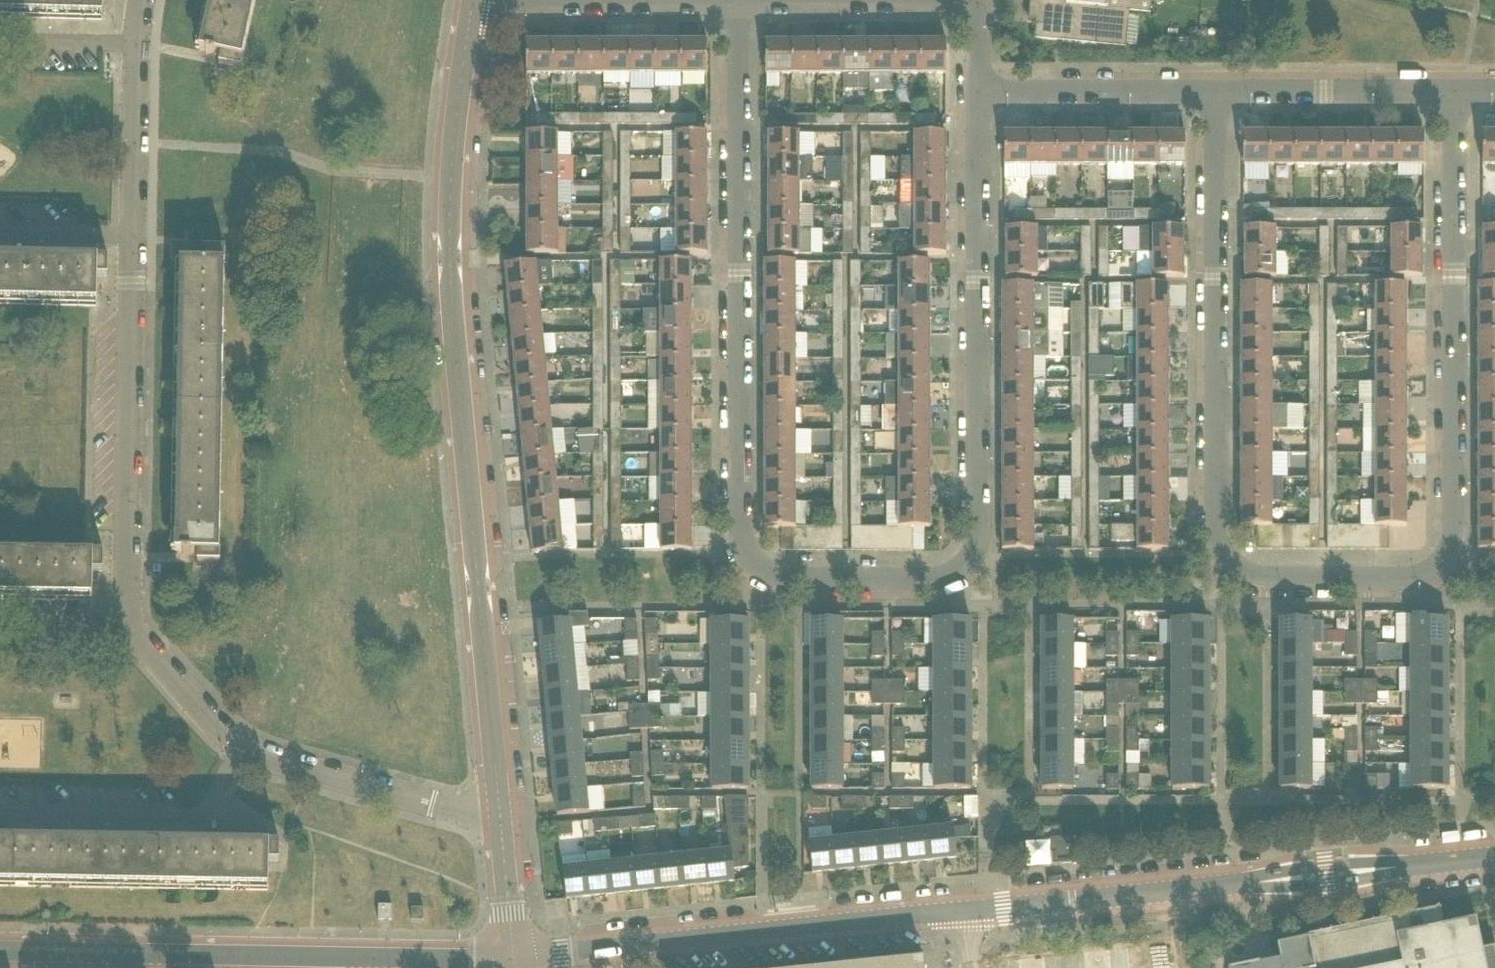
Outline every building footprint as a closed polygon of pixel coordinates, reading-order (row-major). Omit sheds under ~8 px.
[(104,18),(105,0),(0,0),(0,16),(104,18)] [(200,51),(207,53),(207,56),(215,58),(216,55),(220,56),(218,66),(242,71),(257,0),(211,0),(200,51)] [(1125,47),(1128,10),(1149,12),(1151,0),(1032,0),(1030,24),(1037,24),(1036,40),(1097,46),(1097,44),(1118,47),(1118,46),(1125,47)] [(527,75),(553,75),(553,41),(527,41),(527,75)] [(553,41),(553,75),(579,75),(579,41),(553,41)] [(579,41),(579,75),(604,75),(604,41),(579,41)] [(604,41),(604,75),(630,75),(630,41),(604,41)] [(630,41),(630,75),(656,75),(656,41),(630,41)] [(656,41),(656,75),(682,75),(682,41),(656,41)] [(682,75),(707,75),(708,75),(708,41),(682,41),(682,75)] [(780,89),(780,75),(792,75),(792,41),(766,41),(766,75),(767,75),(767,89),(780,89)] [(792,75),(818,75),(818,41),(792,41),(792,75)] [(818,75),(844,75),(844,41),(818,41),(818,75)] [(844,75),(870,75),(870,41),(844,41),(844,75)] [(870,93),(894,92),(894,75),(895,75),(895,41),(870,41),(870,75),(870,93)] [(895,75),(921,75),(921,41),(895,41),(895,75)] [(921,75),(946,75),(947,75),(947,41),(921,41),(921,75)] [(1254,62),(1262,62),(1262,52),(1254,52),(1254,62)] [(683,76),(683,86),(706,85),(706,75),(683,76)] [(869,116),(869,125),(895,125),(895,115),(869,116)] [(921,125),(921,115),(895,115),(895,125),(921,125)] [(921,115),(921,125),(937,125),(937,115),(921,115)] [(553,125),(553,116),(537,116),(537,126),(553,125)] [(553,125),(579,126),(579,116),(553,116),(553,125)] [(579,126),(604,126),(604,116),(579,116),(579,126)] [(604,126),(630,126),(630,116),(604,116),(604,126)] [(656,116),(630,116),(630,126),(656,126),(656,116)] [(682,116),(656,116),(656,126),(682,126),(682,116)] [(697,116),(682,116),(682,126),(697,126),(697,116)] [(768,126),(793,126),(793,116),(768,116),(768,126)] [(793,126),(818,126),(818,116),(793,116),(793,126)] [(818,116),(818,126),(844,125),(844,116),(818,116)] [(844,125),(869,125),(869,116),(844,116),(844,125)] [(1185,132),(1159,133),(1160,167),(1185,166),(1185,133),(1185,132)] [(1269,132),(1243,133),(1244,182),(1269,182),(1269,167),(1269,132)] [(1269,167),(1295,167),(1295,132),(1269,132),(1269,167)] [(1295,167),(1321,166),(1321,132),(1295,132),(1295,167)] [(1321,166),(1347,166),(1347,132),(1321,132),(1321,166)] [(1347,166),(1372,166),(1372,132),(1347,132),(1347,166)] [(1372,166),(1398,166),(1398,132),(1372,132),(1372,166)] [(1424,179),(1424,132),(1398,132),(1398,166),(1398,179),(1424,179)] [(1484,167),(1494,167),(1494,132),(1483,132),(1483,167),(1484,167)] [(558,134),(527,133),(527,158),(559,158),(558,134)] [(708,158),(708,133),(675,134),(676,158),(708,158)] [(946,158),(946,133),(914,133),(914,158),(946,158)] [(1005,133),(1005,167),(1031,167),(1031,133),(1005,133)] [(1057,178),(1057,167),(1057,133),(1031,133),(1031,167),(1031,178),(1057,178)] [(1057,133),(1057,167),(1082,167),(1082,133),(1057,133)] [(1082,133),(1082,167),(1108,167),(1108,133),(1082,133)] [(1108,133),(1108,167),(1134,167),(1134,133),(1108,133)] [(1134,133),(1134,167),(1160,167),(1159,133),(1134,133)] [(622,134),(622,149),(632,149),(632,134),(622,134)] [(768,134),(768,159),(799,158),(799,134),(768,134)] [(844,158),(854,158),(854,134),(844,134),(844,158)] [(872,158),(872,137),(872,134),(862,134),(862,158),(872,158)] [(604,142),(604,158),(615,158),(614,142),(604,142)] [(886,181),(885,156),(872,157),(873,182),(886,181)] [(527,182),(559,182),(559,158),(527,158),(527,182)] [(615,182),(615,158),(604,158),(604,183),(615,182)] [(622,158),(622,172),(632,172),(632,158),(622,158)] [(676,182),(708,182),(708,158),(676,158),(663,158),(663,182),(676,182)] [(768,182),(799,182),(813,182),(812,158),(799,158),(768,159),(768,182)] [(854,158),(844,158),(844,183),(854,183),(854,158)] [(862,158),(862,182),(871,182),(872,158),(862,158)] [(946,158),(914,158),(902,158),(902,182),(914,182),(946,182),(946,158)] [(527,206),(559,206),(559,182),(527,182),(527,206)] [(614,206),(615,182),(604,183),(604,206),(614,206)] [(622,182),(622,197),(632,197),(632,182),(622,182)] [(676,182),(676,206),(708,206),(708,182),(676,182)] [(768,207),(799,207),(799,182),(768,182),(768,207)] [(862,182),(862,198),(871,198),(871,182),(862,182)] [(914,182),(914,206),(946,206),(946,182),(914,182)] [(844,206),(854,206),(854,183),(844,183),(844,206)] [(1109,210),(1133,210),(1133,193),(1109,193),(1109,210)] [(802,205),(801,227),(813,227),(814,205),(802,205)] [(527,231),(559,230),(559,206),(527,206),(527,231)] [(622,206),(622,220),(631,220),(630,207),(622,206)] [(676,206),(676,230),(708,230),(708,206),(676,206)] [(844,231),(854,231),(854,206),(844,206),(844,231)] [(862,206),(862,220),(872,220),(872,208),(870,208),(871,206),(862,206)] [(946,230),(946,206),(914,206),(914,230),(946,230)] [(768,231),(799,231),(799,207),(768,207),(768,231)] [(872,226),(872,230),(883,230),(883,208),(872,208),(872,220),(872,226)] [(1015,221),(1031,221),(1031,210),(1015,210),(1015,221)] [(1031,221),(1057,221),(1057,211),(1047,211),(1031,210),(1031,221)] [(1082,211),(1082,221),(1108,221),(1108,210),(1082,211)] [(1108,221),(1134,221),(1134,210),(1108,210),(1108,221)] [(1134,210),(1134,221),(1160,221),(1160,210),(1134,210)] [(1160,210),(1160,221),(1176,221),(1176,210),(1160,210)] [(1269,221),(1269,210),(1253,210),(1253,221),(1269,221)] [(1295,221),(1295,210),(1269,210),(1269,221),(1295,221)] [(1321,221),(1321,210),(1295,210),(1295,221),(1321,221)] [(1347,221),(1347,210),(1321,210),(1321,221),(1347,221)] [(1347,221),(1373,221),(1373,210),(1347,210),(1347,221)] [(1373,210),(1373,221),(1399,221),(1398,210),(1373,210)] [(1398,210),(1399,221),(1415,221),(1415,210),(1398,210)] [(1057,221),(1082,221),(1082,211),(1057,211),(1057,221)] [(614,231),(614,217),(604,217),(604,230),(614,231)] [(1037,229),(1006,228),(1006,253),(1037,253),(1037,229)] [(1083,253),(1092,253),(1093,229),(1083,228),(1083,253)] [(1110,253),(1110,228),(1100,228),(1100,253),(1110,253)] [(1184,253),(1184,228),(1141,228),(1141,253),(1152,253),(1184,253)] [(1276,228),(1244,228),(1245,253),(1276,253),(1276,228)] [(1423,253),(1423,228),(1391,228),(1391,253),(1423,253)] [(1483,229),(1483,253),(1494,253),(1494,228),(1483,229)] [(1321,252),(1330,252),(1330,229),(1321,229),(1321,252)] [(1338,253),(1348,253),(1348,229),(1338,229),(1338,253)] [(527,231),(527,255),(559,255),(559,230),(527,231)] [(614,254),(614,231),(604,230),(604,236),(604,254),(614,254)] [(708,230),(676,230),(675,254),(708,255),(708,230)] [(871,245),(871,230),(862,230),(862,246),(871,245)] [(946,230),(914,230),(914,255),(946,255),(946,230)] [(632,246),(632,231),(621,231),(622,246),(632,246)] [(768,255),(799,255),(799,231),(768,231),(768,255)] [(813,256),(813,231),(799,231),(799,255),(813,256)] [(854,231),(844,231),(844,254),(854,254),(854,231)] [(1039,232),(1040,252),(1048,252),(1048,232),(1039,232)] [(198,564),(207,564),(221,564),(226,264),(227,250),(191,250),(190,262),(181,262),(176,553),(183,553),(183,556),(192,556),(192,553),(198,553),(198,564)] [(1330,252),(1321,252),(1321,258),(1321,277),(1330,277),(1330,252)] [(1006,253),(1006,278),(1037,278),(1037,253),(1006,253)] [(1092,253),(1083,253),(1083,277),(1092,277),(1092,253)] [(1110,277),(1110,253),(1100,253),(1100,277),(1110,277)] [(1152,277),(1184,278),(1184,253),(1152,253),(1152,277)] [(1245,253),(1245,277),(1276,277),(1276,253),(1245,253)] [(1348,253),(1338,253),(1337,277),(1348,277),(1348,253)] [(1391,277),(1422,277),(1423,253),(1391,253),(1391,277)] [(1494,278),(1494,253),(1483,253),(1483,278),(1494,278)] [(98,304),(99,278),(109,279),(109,260),(98,259),(0,257),(0,302),(98,304)] [(540,262),(540,285),(553,285),(553,262),(540,262)] [(692,287),(692,263),(692,262),(660,263),(660,286),(692,287)] [(833,286),(844,287),(844,262),(833,262),(833,286)] [(611,263),(611,286),(621,286),(621,263),(611,263)] [(764,287),(796,287),(795,263),(764,263),(764,287)] [(851,287),(861,288),(861,263),(851,263),(851,287)] [(898,263),(898,286),(898,287),(930,287),(930,263),(898,263)] [(537,264),(505,266),(507,290),(539,287),(537,264)] [(603,264),(594,264),(594,273),(589,273),(589,286),(594,286),(603,286),(603,264)] [(1002,285),(1002,286),(1002,310),(1048,310),(1064,310),(1064,286),(1002,285)] [(1120,309),(1136,309),(1168,309),(1168,285),(1120,285),(1120,309)] [(1241,285),(1241,310),(1272,310),(1272,285),(1241,285)] [(1407,309),(1407,285),(1374,285),(1374,309),(1407,309)] [(1478,285),(1478,309),(1494,309),(1494,285),(1478,285)] [(603,286),(594,286),(594,310),(604,310),(603,286)] [(611,310),(621,310),(621,286),(611,286),(611,310)] [(692,287),(660,286),(660,310),(692,310),(692,287)] [(844,287),(833,286),(834,311),(844,311),(844,287)] [(897,311),(930,311),(930,287),(898,287),(898,286),(890,287),(890,311),(897,311)] [(1072,310),(1082,310),(1082,286),(1072,286),(1072,310)] [(1089,310),(1099,309),(1105,309),(1105,286),(1089,286),(1089,310)] [(1310,310),(1320,310),(1320,286),(1310,286),(1310,310)] [(1328,309),(1338,309),(1338,286),(1327,286),(1328,309)] [(539,287),(507,290),(510,314),(542,311),(539,287)] [(764,311),(796,311),(796,287),(764,287),(764,311)] [(861,288),(851,287),(851,311),(861,311),(861,288)] [(1089,334),(1099,334),(1099,309),(1089,310),(1089,334)] [(1136,309),(1136,334),(1168,333),(1168,309),(1136,309)] [(1328,333),(1338,333),(1338,309),(1328,309),(1328,333)] [(1407,309),(1374,309),(1374,333),(1407,333),(1407,309)] [(1494,334),(1494,309),(1478,309),(1478,334),(1494,334)] [(594,334),(604,335),(604,310),(594,310),(594,334)] [(621,334),(621,310),(611,310),(611,334),(621,334)] [(692,310),(660,310),(660,334),(692,334),(692,310)] [(1002,334),(1047,334),(1048,310),(1002,310),(1002,334)] [(1072,334),(1082,334),(1082,310),(1072,310),(1072,334)] [(1241,310),(1241,333),(1272,333),(1272,310),(1241,310)] [(1310,333),(1320,333),(1320,310),(1310,310),(1310,333)] [(544,335),(542,311),(510,314),(512,338),(544,335)] [(764,311),(764,335),(796,335),(796,311),(764,311)] [(844,311),(834,311),(834,335),(844,335),(844,311)] [(851,311),(851,335),(861,335),(861,311),(851,311)] [(930,311),(897,311),(897,335),(930,335),(930,311)] [(1136,334),(1137,358),(1168,358),(1168,333),(1136,334)] [(1241,358),(1272,358),(1272,333),(1241,333),(1241,358)] [(1310,358),(1320,358),(1320,333),(1310,333),(1310,358)] [(1328,333),(1328,358),(1338,358),(1346,357),(1346,335),(1338,335),(1338,333),(1328,333)] [(1407,333),(1374,333),(1374,358),(1407,358),(1407,333)] [(594,357),(604,357),(604,335),(594,334),(594,357)] [(611,359),(621,359),(621,334),(611,334),(611,359)] [(692,334),(660,334),(660,359),(692,359),(692,334)] [(1047,334),(1002,334),(1002,358),(1034,358),(1047,358),(1047,334)] [(1072,358),(1082,358),(1082,334),(1072,334),(1072,358)] [(1100,358),(1099,334),(1089,334),(1089,358),(1100,358)] [(1494,358),(1494,334),(1478,334),(1478,358),(1494,358)] [(514,363),(546,360),(546,354),(544,335),(512,338),(514,363)] [(764,335),(764,359),(796,359),(796,335),(764,335)] [(806,358),(807,335),(797,335),(797,358),(806,358)] [(834,359),(844,359),(844,335),(834,335),(834,359)] [(861,335),(851,335),(851,359),(861,359),(861,335)] [(930,335),(897,335),(887,335),(887,359),(930,359),(930,335)] [(594,381),(604,381),(604,357),(594,357),(594,381)] [(1002,358),(1002,382),(1034,382),(1034,358),(1002,358)] [(1072,358),(1072,382),(1082,382),(1082,358),(1072,358)] [(1089,358),(1089,378),(1115,377),(1115,358),(1100,358),(1089,358)] [(1137,358),(1137,382),(1169,382),(1168,358),(1137,358)] [(1241,382),(1272,382),(1272,358),(1241,358),(1241,382)] [(1310,382),(1320,382),(1320,358),(1310,358),(1310,382)] [(1328,358),(1328,382),(1338,382),(1338,358),(1328,358)] [(1407,358),(1374,358),(1374,382),(1407,382),(1407,358)] [(1494,382),(1494,358),(1478,358),(1478,382),(1494,382)] [(611,382),(621,382),(621,359),(611,359),(611,382)] [(692,382),(692,359),(660,359),(660,382),(692,382)] [(764,383),(796,383),(796,359),(764,359),(764,383)] [(844,383),(844,359),(834,359),(834,383),(844,383)] [(851,359),(851,383),(861,383),(861,359),(851,359)] [(885,382),(885,383),(930,383),(930,359),(887,359),(886,359),(886,382),(885,382)] [(517,387),(548,384),(546,360),(514,363),(517,387)] [(594,381),(594,405),(604,405),(604,381),(594,381)] [(611,407),(622,407),(621,382),(611,382),(611,407)] [(692,382),(660,382),(649,382),(649,407),(660,407),(660,406),(692,406),(692,382)] [(1002,406),(1034,406),(1034,382),(1002,382),(1002,406)] [(1082,382),(1072,382),(1072,406),(1082,406),(1082,382)] [(1089,406),(1100,406),(1100,382),(1089,382),(1089,406)] [(1137,382),(1137,406),(1169,406),(1169,382),(1137,382)] [(1241,406),(1272,406),(1272,382),(1241,382),(1241,406)] [(1310,406),(1320,406),(1320,382),(1310,382),(1310,406)] [(1328,382),(1328,406),(1338,406),(1338,382),(1328,382)] [(1407,382),(1374,382),(1374,406),(1407,406),(1407,382)] [(1494,406),(1494,382),(1478,382),(1478,406),(1494,406)] [(796,407),(796,385),(796,383),(764,383),(764,407),(796,407)] [(834,407),(844,407),(844,383),(834,383),(834,407)] [(861,383),(851,383),(851,407),(861,407),(861,383)] [(885,407),(899,407),(930,407),(930,383),(885,383),(885,407)] [(519,410),(551,407),(548,384),(517,387),(519,410)] [(604,405),(594,405),(594,430),(604,430),(604,405)] [(692,431),(692,406),(660,406),(660,407),(649,407),(649,431),(660,431),(692,431)] [(1002,430),(1034,430),(1034,406),(1002,406),(1002,430)] [(1072,406),(1072,430),(1082,430),(1082,406),(1072,406)] [(1100,430),(1100,406),(1089,406),(1089,430),(1100,430)] [(1137,406),(1137,430),(1169,430),(1169,406),(1137,406)] [(1241,430),(1271,430),(1287,430),(1287,406),(1272,406),(1241,406),(1241,430)] [(1310,430),(1320,430),(1320,406),(1310,406),(1310,430)] [(1338,406),(1328,406),(1328,430),(1338,430),(1338,406)] [(1407,406),(1374,406),(1374,430),(1407,430),(1407,406)] [(1494,430),(1494,406),(1478,406),(1478,430),(1494,430)] [(521,434),(553,431),(551,407),(519,410),(521,434)] [(611,431),(622,431),(622,407),(611,407),(611,431)] [(764,431),(796,431),(796,407),(764,407),(764,431)] [(834,431),(844,431),(844,407),(834,407),(834,431)] [(861,407),(851,407),(851,431),(861,431),(861,407)] [(930,431),(930,407),(899,407),(883,407),(883,432),(899,431),(930,431)] [(594,430),(594,454),(604,454),(604,430),(594,430)] [(1002,454),(1034,454),(1034,430),(1002,430),(1002,454)] [(1082,430),(1072,430),(1072,454),(1082,454),(1082,430)] [(1089,454),(1100,454),(1100,430),(1089,430),(1089,454)] [(1137,430),(1137,454),(1169,454),(1169,430),(1137,430)] [(1241,454),(1271,454),(1271,430),(1241,430),(1241,454)] [(1320,430),(1310,430),(1310,454),(1320,454),(1320,430)] [(1328,454),(1338,454),(1338,430),(1328,430),(1328,454)] [(1407,430),(1374,430),(1374,454),(1407,454),(1407,430)] [(1494,454),(1494,430),(1478,430),(1478,454),(1494,454)] [(523,458),(555,455),(553,431),(521,434),(523,458)] [(612,455),(622,455),(622,431),(611,431),(612,455)] [(660,431),(660,455),(692,455),(692,431),(660,431)] [(764,455),(805,455),(808,455),(807,431),(796,431),(764,431),(764,455)] [(834,455),(844,455),(844,431),(834,431),(834,455)] [(851,456),(861,456),(861,431),(851,431),(851,456)] [(930,431),(899,431),(899,456),(931,456),(930,431)] [(604,454),(594,454),(594,478),(604,479),(604,454)] [(1034,478),(1034,454),(1002,454),(1002,478),(1034,478)] [(1082,454),(1072,454),(1072,478),(1082,478),(1082,454)] [(1100,478),(1100,454),(1089,454),(1089,478),(1100,478)] [(1169,454),(1137,454),(1137,478),(1169,478),(1169,454)] [(1271,478),(1271,454),(1241,454),(1241,478),(1271,478)] [(1320,454),(1310,454),(1310,478),(1320,478),(1320,454)] [(1338,478),(1338,454),(1328,454),(1328,478),(1338,478)] [(1407,454),(1374,454),(1374,478),(1407,478),(1407,454)] [(1478,454),(1478,478),(1494,478),(1494,454),(1478,454)] [(557,479),(555,455),(523,458),(526,482),(557,479)] [(612,478),(622,478),(622,455),(612,455),(612,478)] [(692,455),(660,455),(652,455),(652,478),(661,478),(692,478),(692,455)] [(805,479),(805,455),(764,455),(764,479),(796,479),(805,479)] [(834,479),(844,479),(844,455),(834,455),(834,464),(827,464),(827,480),(834,479)] [(861,480),(861,456),(851,456),(851,480),(861,480)] [(931,456),(899,456),(899,480),(931,480),(931,456)] [(604,479),(594,478),(594,503),(604,503),(604,479)] [(622,503),(622,478),(612,478),(612,503),(622,503)] [(692,478),(661,478),(661,502),(692,502),(692,478)] [(1002,503),(1034,502),(1034,478),(1002,478),(1002,503)] [(1072,502),(1082,502),(1082,478),(1072,478),(1072,502)] [(1090,502),(1100,502),(1100,478),(1089,478),(1090,502)] [(1137,478),(1137,502),(1169,502),(1169,478),(1137,478)] [(1241,502),(1271,502),(1271,478),(1241,478),(1241,502)] [(1320,478),(1310,478),(1310,502),(1320,502),(1320,478)] [(1338,502),(1338,478),(1328,478),(1328,502),(1338,502)] [(1407,478),(1374,478),(1374,502),(1407,502),(1407,478)] [(1494,502),(1494,478),(1478,478),(1478,502),(1494,502)] [(528,506),(559,503),(557,479),(526,482),(528,506)] [(764,503),(796,503),(796,479),(764,479),(764,503)] [(834,479),(834,503),(844,503),(844,479),(834,479)] [(852,504),(861,504),(861,480),(851,480),(852,504)] [(899,480),(899,495),(891,496),(890,503),(891,502),(891,504),(931,504),(931,480),(899,480)] [(692,502),(661,502),(661,526),(692,526),(692,502)] [(1002,527),(1034,527),(1034,502),(1002,503),(1002,527)] [(1072,502),(1072,526),(1082,527),(1082,502),(1072,502)] [(1100,527),(1100,502),(1090,502),(1090,527),(1100,527)] [(1169,526),(1169,502),(1137,502),(1137,526),(1137,527),(1169,526)] [(1258,527),(1271,527),(1271,519),(1271,502),(1241,502),(1241,527),(1258,527)] [(1310,502),(1310,519),(1310,526),(1320,526),(1320,502),(1310,502)] [(1338,502),(1328,502),(1328,526),(1338,526),(1338,502)] [(1407,502),(1374,502),(1374,526),(1376,526),(1389,526),(1407,526),(1407,502)] [(1494,526),(1494,502),(1478,502),(1478,527),(1494,526)] [(530,530),(562,527),(559,503),(528,506),(530,530)] [(604,503),(594,503),(594,527),(604,527),(604,503)] [(612,526),(622,526),(622,503),(612,503),(612,526)] [(764,503),(765,527),(764,528),(782,528),(795,527),(796,527),(796,503),(764,503)] [(844,503),(834,503),(834,527),(844,527),(844,503)] [(852,504),(852,527),(861,527),(861,504),(852,504)] [(931,504),(891,504),(891,527),(901,528),(913,528),(931,528),(931,504)] [(612,550),(622,550),(622,526),(612,526),(612,550)] [(692,551),(692,526),(661,526),(650,526),(650,551),(692,551)] [(1082,527),(1072,526),(1072,550),(1082,550),(1082,527)] [(1137,550),(1169,551),(1169,526),(1137,527),(1137,526),(1112,526),(1112,542),(1137,542),(1137,550)] [(1283,527),(1283,550),(1295,550),(1295,526),(1283,527)] [(1295,526),(1295,550),(1307,550),(1307,526),(1295,526)] [(1320,550),(1320,526),(1310,526),(1307,526),(1307,550),(1320,550)] [(1327,550),(1340,550),(1340,526),(1338,526),(1328,526),(1327,550)] [(1340,526),(1340,550),(1352,550),(1352,526),(1340,526)] [(1364,526),(1352,526),(1352,550),(1364,550),(1364,526)] [(1376,550),(1376,526),(1374,526),(1364,526),(1364,550),(1376,550)] [(1389,550),(1389,526),(1376,526),(1376,550),(1389,550)] [(1494,550),(1494,526),(1478,527),(1478,551),(1494,550)] [(564,551),(562,527),(530,530),(532,554),(564,551)] [(604,527),(594,527),(594,550),(604,550),(604,527)] [(782,551),(795,551),(795,527),(782,528),(782,551)] [(795,527),(795,551),(807,551),(807,527),(796,527),(795,527)] [(819,527),(807,527),(807,551),(819,551),(819,527)] [(819,527),(819,551),(831,551),(831,527),(819,527)] [(844,551),(844,527),(834,527),(831,527),(831,551),(844,551)] [(861,527),(852,527),(852,551),(864,551),(864,527),(861,527)] [(864,527),(864,551),(876,551),(876,527),(864,527)] [(889,551),(888,527),(876,527),(876,551),(889,551)] [(888,527),(889,551),(901,551),(901,528),(891,527),(888,527)] [(1002,527),(1002,551),(1034,551),(1034,527),(1002,527)] [(1090,550),(1100,550),(1100,527),(1090,527),(1090,550)] [(1271,550),(1271,527),(1258,527),(1258,550),(1271,550)] [(1283,527),(1271,527),(1271,550),(1283,550),(1283,527)] [(901,528),(901,551),(913,551),(913,528),(901,528)] [(105,554),(93,554),(93,556),(0,554),(0,597),(94,599),(94,573),(104,573),(105,554)] [(561,622),(540,624),(542,648),(571,645),(570,629),(589,628),(589,613),(561,613),(561,622)] [(1280,644),(1310,644),(1310,620),(1310,619),(1280,620),(1280,644)] [(646,642),(658,642),(657,620),(645,620),(646,642)] [(971,620),(934,620),(934,645),(971,645),(971,620)] [(1073,644),(1073,620),(1042,620),(1042,644),(1073,644)] [(1209,620),(1173,620),(1173,644),(1209,644),(1209,620)] [(1411,644),(1448,644),(1448,620),(1411,620),(1411,644)] [(625,621),(626,640),(638,639),(637,621),(625,621)] [(749,621),(712,621),(712,645),(749,645),(749,621)] [(843,645),(843,621),(812,621),(812,645),(843,645)] [(872,645),(885,645),(885,633),(872,633),(872,645)] [(892,645),(905,645),(905,633),(893,633),(892,645)] [(1107,644),(1119,644),(1119,633),(1106,633),(1107,644)] [(1127,645),(1140,645),(1139,633),(1127,633),(1127,645)] [(1345,644),(1345,633),(1323,633),(1323,644),(1333,644),(1345,644)] [(1345,644),(1357,644),(1357,633),(1345,633),(1345,644)] [(1366,633),(1366,644),(1378,644),(1378,634),(1366,633)] [(626,658),(627,664),(639,663),(638,641),(638,642),(638,639),(626,640),(626,642),(623,643),(624,656),(627,656),(628,659),(626,658)] [(647,664),(659,663),(658,642),(646,642),(647,664)] [(585,644),(571,645),(542,648),(544,672),(574,669),(588,668),(585,644)] [(1042,644),(1042,669),(1074,668),(1087,668),(1087,644),(1073,644),(1042,644)] [(1119,644),(1107,644),(1107,657),(1119,657),(1119,644)] [(1173,644),(1173,669),(1209,669),(1209,644),(1173,644)] [(1310,668),(1310,644),(1280,644),(1280,669),(1310,668)] [(1345,657),(1357,657),(1357,644),(1345,644),(1345,657)] [(1378,644),(1366,644),(1366,657),(1366,670),(1378,669),(1378,662),(1390,662),(1390,657),(1390,645),(1378,645),(1378,644)] [(1411,644),(1411,668),(1448,668),(1448,644),(1411,644)] [(712,657),(712,669),(749,669),(749,645),(712,645),(712,657)] [(843,669),(843,645),(812,645),(812,669),(843,669)] [(885,657),(885,645),(872,645),(872,657),(885,657)] [(905,657),(905,645),(892,645),(892,657),(905,657)] [(934,645),(934,669),(971,669),(971,645),(934,645)] [(1140,645),(1127,645),(1127,657),(1140,657),(1140,645)] [(640,682),(639,663),(627,664),(628,683),(640,682)] [(648,685),(660,685),(659,663),(647,664),(648,685)] [(1042,693),(1074,693),(1074,668),(1042,669),(1042,693)] [(1310,693),(1310,668),(1280,669),(1280,693),(1310,693)] [(1399,693),(1411,693),(1448,693),(1448,668),(1411,668),(1399,669),(1399,693)] [(544,672),(547,696),(576,693),(574,669),(544,672)] [(712,669),(712,693),(749,693),(749,669),(712,669)] [(812,693),(842,693),(843,669),(812,669),(812,693)] [(934,669),(934,693),(971,693),(971,669),(934,669)] [(1173,669),(1173,693),(1209,693),(1209,669),(1173,669)] [(872,681),(873,693),(889,693),(889,681),(872,681)] [(889,681),(889,693),(905,693),(905,681),(889,681)] [(1107,681),(1107,693),(1124,693),(1123,681),(1107,681)] [(1124,693),(1140,693),(1139,681),(1123,681),(1124,693)] [(1345,681),(1345,693),(1361,693),(1361,681),(1345,681)] [(1361,681),(1361,693),(1378,693),(1378,681),(1361,681)] [(549,720),(578,717),(576,693),(547,696),(549,720)] [(712,693),(712,718),(749,718),(749,693),(712,693)] [(812,717),(842,717),(842,693),(812,693),(812,717)] [(889,693),(873,693),(856,693),(856,705),(889,705),(889,693)] [(905,705),(905,693),(889,693),(889,705),(905,705)] [(934,693),(934,717),(971,717),(971,693),(934,693)] [(1042,717),(1073,717),(1074,693),(1042,693),(1042,717)] [(1124,705),(1124,693),(1107,693),(1107,705),(1107,717),(1120,717),(1120,705),(1124,705)] [(1140,693),(1124,693),(1124,705),(1127,705),(1127,717),(1139,717),(1138,704),(1140,704),(1140,693)] [(1173,693),(1173,717),(1209,717),(1209,693),(1173,693)] [(1311,717),(1310,693),(1280,693),(1280,717),(1311,717)] [(1361,693),(1345,693),(1346,705),(1361,705),(1361,693)] [(1378,705),(1378,693),(1361,693),(1361,705),(1378,705)] [(1411,693),(1411,717),(1448,717),(1448,693),(1411,693)] [(619,712),(629,712),(629,706),(629,704),(619,705),(619,712)] [(661,704),(660,704),(649,705),(645,705),(646,717),(662,716),(661,706),(661,704)] [(646,717),(645,705),(629,706),(629,712),(630,718),(646,717)] [(646,717),(646,729),(662,728),(662,716),(646,717)] [(551,744),(581,741),(578,717),(549,720),(551,744)] [(646,729),(646,717),(630,718),(630,730),(646,729)] [(853,717),(842,717),(812,717),(812,741),(843,741),(853,741),(853,717)] [(873,717),(873,741),(885,741),(885,717),(873,717)] [(934,717),(934,741),(971,741),(971,717),(934,717)] [(1042,741),(1073,741),(1073,717),(1042,717),(1042,741)] [(1107,717),(1107,741),(1119,741),(1120,717),(1107,717)] [(1173,717),(1173,741),(1209,741),(1209,717),(1173,717)] [(1280,741),(1311,741),(1311,717),(1280,717),(1280,741)] [(1411,717),(1411,741),(1448,741),(1448,717),(1411,717)] [(712,718),(712,742),(749,742),(749,718),(712,718)] [(893,729),(893,741),(905,741),(905,729),(893,729)] [(1127,741),(1140,741),(1139,729),(1127,729),(1127,741)] [(1345,729),(1345,741),(1358,741),(1358,729),(1345,729)] [(1365,741),(1378,741),(1378,738),(1378,729),(1365,729),(1365,741)] [(553,768),(583,765),(581,741),(551,744),(553,768)] [(812,741),(812,766),(842,766),(843,741),(812,741)] [(873,753),(873,766),(885,766),(885,741),(873,741),(872,753),(873,753)] [(905,765),(905,741),(893,741),(893,753),(893,765),(905,765)] [(934,741),(934,765),(971,765),(971,741),(934,741)] [(1042,765),(1073,765),(1073,741),(1042,741),(1042,765)] [(1119,753),(1119,741),(1107,741),(1107,753),(1119,753)] [(1140,753),(1140,741),(1127,741),(1127,753),(1140,753)] [(1173,741),(1173,765),(1210,765),(1209,741),(1173,741)] [(1311,742),(1311,741),(1280,741),(1280,765),(1311,765),(1311,764),(1325,764),(1324,741),(1311,742)] [(1345,741),(1345,753),(1358,753),(1358,741),(1345,741)] [(1378,753),(1378,741),(1365,741),(1366,753),(1378,753)] [(1411,741),(1411,765),(1448,765),(1448,741),(1411,741)] [(712,742),(712,766),(749,766),(749,742),(712,742)] [(652,765),(664,764),(664,752),(651,753),(652,765)] [(631,761),(644,760),(644,753),(612,755),(612,763),(631,761)] [(644,760),(631,761),(633,778),(645,777),(644,760)] [(664,764),(652,765),(652,777),(665,776),(664,764)] [(556,792),(585,789),(583,765),(553,768),(556,792)] [(934,790),(971,790),(971,765),(934,765),(934,790)] [(1042,789),(1073,789),(1073,765),(1042,765),(1042,789)] [(1173,765),(1173,790),(1210,789),(1210,765),(1173,765)] [(1280,789),(1311,789),(1311,765),(1280,765),(1280,789)] [(1411,765),(1411,789),(1448,789),(1448,765),(1411,765)] [(712,790),(749,790),(749,766),(712,766),(712,790)] [(812,766),(812,790),(842,790),(842,766),(812,766)] [(885,789),(885,775),(873,775),(872,775),(873,790),(885,789)] [(905,790),(905,775),(893,775),(893,790),(905,790)] [(1377,790),(1377,776),(1366,775),(1366,790),(1377,790)] [(1107,790),(1119,790),(1119,776),(1107,776),(1107,790)] [(1127,790),(1139,790),(1139,776),(1127,776),(1127,790)] [(1357,790),(1358,776),(1346,777),(1345,790),(1357,790)] [(556,792),(558,816),(588,813),(585,789),(556,792)] [(635,809),(646,808),(645,794),(633,795),(635,809)] [(678,810),(678,798),(653,798),(655,810),(678,810)] [(703,810),(703,798),(678,798),(678,810),(689,810),(689,812),(703,811),(703,810)] [(703,798),(703,810),(717,811),(717,798),(703,798)] [(734,870),(749,868),(749,798),(725,798),(731,852),(732,852),(734,870)] [(812,798),(812,810),(826,810),(826,798),(812,798)] [(854,810),(854,798),(842,798),(842,810),(854,810)] [(854,798),(854,810),(866,810),(866,798),(854,798)] [(902,810),(902,798),(890,798),(890,810),(902,810)] [(902,798),(902,810),(914,810),(914,798),(902,798)] [(965,819),(978,819),(978,798),(965,798),(965,819)] [(631,818),(632,830),(656,828),(655,815),(640,816),(640,817),(631,818)] [(632,830),(631,818),(619,819),(619,818),(607,819),(608,832),(632,830)] [(596,833),(608,832),(607,819),(595,821),(596,833)] [(558,824),(559,836),(573,835),(572,823),(558,824)] [(969,827),(954,828),(930,831),(933,861),(957,859),(955,840),(971,838),(969,827)] [(933,861),(930,831),(906,833),(909,864),(933,861)] [(909,864),(906,833),(882,836),(885,866),(909,864)] [(885,866),(882,836),(858,838),(861,869),(885,866)] [(1084,836),(1051,839),(1054,864),(1086,861),(1084,836)] [(861,869),(858,838),(834,841),(837,871),(861,869)] [(270,862),(280,863),(281,844),(269,843),(269,844),(0,840),(0,884),(269,888),(270,862)] [(834,841),(809,843),(813,874),(837,871),(834,841)] [(635,862),(639,892),(663,890),(659,859),(660,859),(658,844),(634,846),(635,862)] [(682,847),(684,857),(687,887),(711,885),(708,854),(707,844),(682,847)] [(735,882),(734,870),(732,852),(731,852),(708,854),(711,885),(735,882)] [(663,890),(687,887),(684,857),(660,859),(659,859),(663,890)] [(611,864),(615,895),(639,892),(635,862),(611,864)] [(611,864),(587,867),(591,898),(615,895),(611,864)] [(587,867),(563,869),(567,900),(591,898),(587,867)] [(379,921),(381,921),(392,921),(392,908),(379,908),(379,921)] [(412,922),(415,922),(424,922),(424,909),(412,909),(412,922)] [(1494,948),(1483,951),(1476,920),(1396,936),(1402,964),(1385,967),(1494,967),(1494,951),(1494,948)] [(1310,940),(1310,939),(1277,946),(1281,960),(1260,965),(1260,964),(1239,967),(1316,967),(1310,940)] [(924,959),(923,960),(923,959),(834,967),(925,967),(924,959)]
